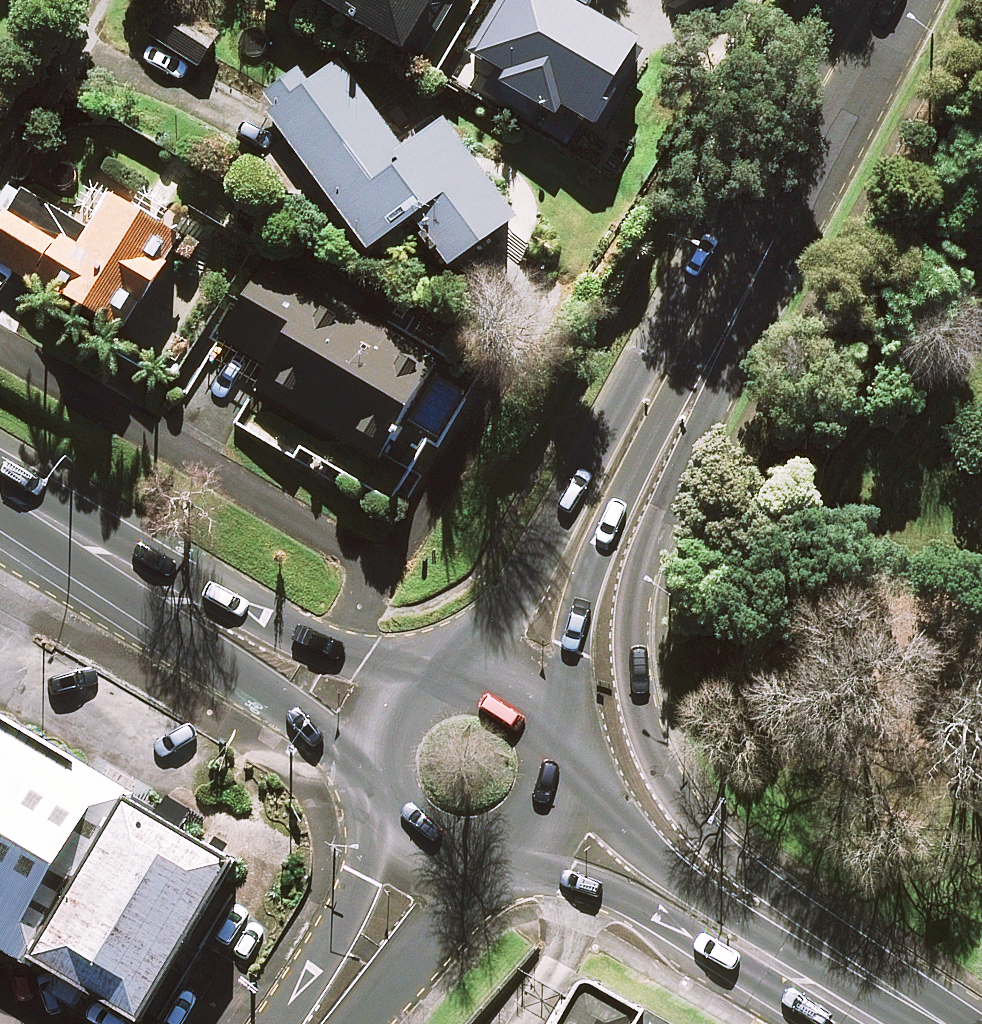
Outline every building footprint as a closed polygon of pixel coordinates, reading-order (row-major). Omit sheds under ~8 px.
[(406,56),(438,0),(309,0),(406,56)] [(218,41),(167,10),(149,39),(200,70),(218,41)] [(345,64),(269,118),(370,257),(410,227),(447,278),(522,223),(446,119),(406,149),(345,64)] [(109,202),(92,233),(17,193),(0,225),(0,267),(130,338),(183,242),(109,202)] [(440,360),(266,264),(223,343),(270,369),(256,394),(382,464),(397,438),(440,360)] [(0,674),(0,911),(138,996),(244,822),(0,674)] [(586,983),(581,984),(578,988),(571,1000),(557,1023),(672,1023),(650,1011),(648,1015),(597,985),(592,983),(586,983)]
